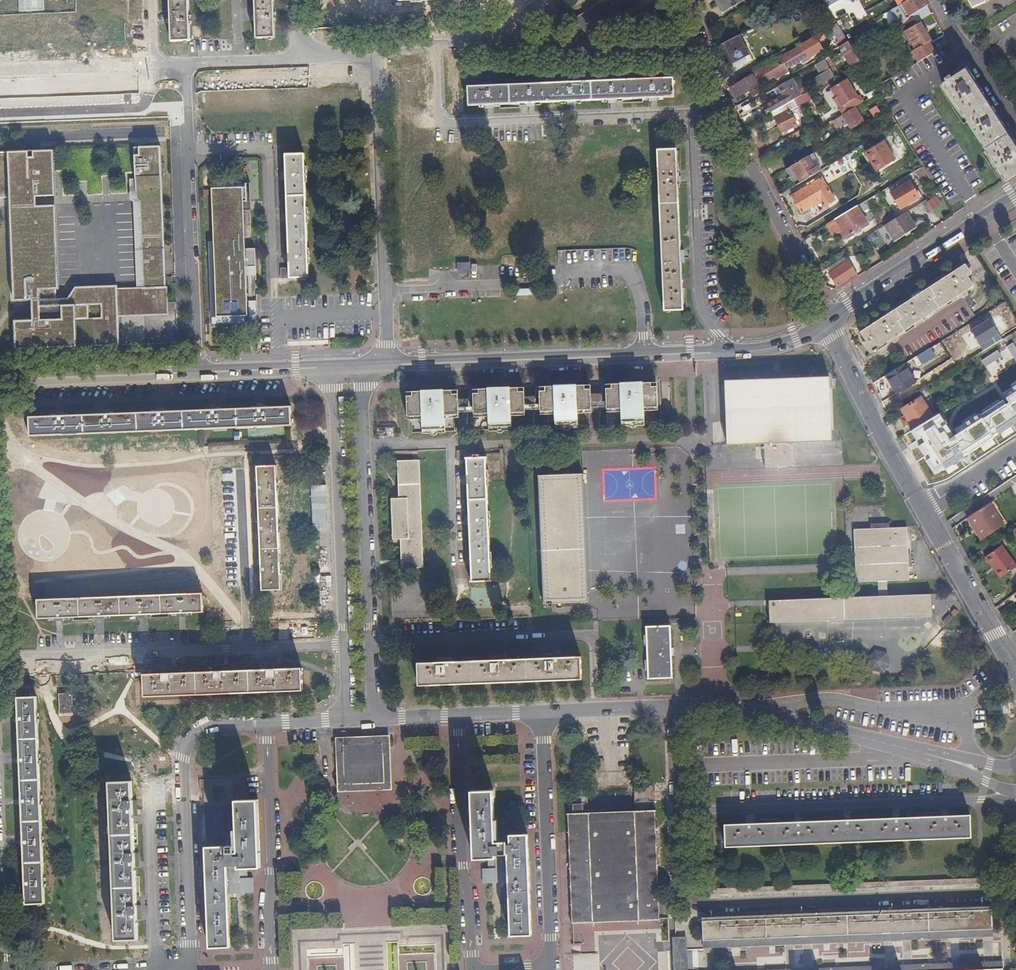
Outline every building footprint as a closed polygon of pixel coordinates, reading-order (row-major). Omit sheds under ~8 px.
[(171,24),(171,42),(190,41),(189,0),(170,0),(171,17),(171,24)] [(274,0),(255,0),(255,14),(255,22),(256,39),(275,39),(274,0)] [(722,13),(746,0),(715,0),(722,13)] [(828,6),(824,0),(804,0),(812,15),(828,6)] [(924,0),(901,0),(903,4),(892,10),(899,22),(910,16),(928,6),(924,0)] [(972,9),(987,0),(967,0),(972,9)] [(922,17),(931,12),(928,6),(910,16),(911,18),(922,17)] [(919,62),(934,54),(928,42),(929,41),(919,22),(916,24),(914,20),(911,22),(913,26),(907,29),(905,30),(904,31),(915,50),(913,52),(919,62)] [(838,41),(845,36),(837,22),(830,27),(838,41)] [(737,35),(722,44),(731,61),(747,53),(742,44),(740,41),(737,35)] [(860,62),(852,48),(848,41),(838,46),(848,64),(844,67),(846,70),(860,62)] [(801,44),(779,57),(780,59),(802,46),(801,44)] [(780,59),(779,57),(771,62),(771,64),(753,75),(752,74),(745,78),(746,79),(731,88),(736,97),(758,84),(775,74),(777,78),(782,75),(780,71),(784,69),(781,64),(783,63),(785,68),(801,58),(803,61),(809,57),(802,46),(780,59)] [(821,84),(825,82),(838,74),(828,56),(824,59),(825,61),(816,67),(821,75),(817,77),(821,84)] [(1015,175),(1015,150),(965,70),(950,79),(949,77),(944,80),(945,82),(942,84),(966,122),(985,151),(1005,182),(1015,175)] [(485,106),(486,107),(486,110),(489,110),(494,110),(494,106),(528,104),(528,108),(535,108),(535,104),(569,103),(569,106),(576,106),(576,102),(609,101),(609,105),(617,104),(617,101),(650,100),(650,103),(658,103),(658,99),(675,99),(673,79),(542,85),(468,88),(469,107),(485,106)] [(847,79),(831,88),(836,97),(841,106),(839,107),(843,114),(864,102),(860,95),(857,96),(847,79)] [(794,99),(805,93),(803,90),(799,92),(797,88),(792,90),(787,82),(778,87),(784,97),(779,100),(778,98),(763,106),(767,114),(771,112),(794,99)] [(751,97),(762,90),(759,86),(748,92),(751,97)] [(794,99),(771,112),(782,132),(797,125),(790,110),(797,106),(794,99)] [(863,121),(856,108),(833,122),(837,128),(847,122),(851,128),(863,121)] [(880,174),(901,160),(888,140),(867,154),(880,174)] [(168,303),(162,147),(136,148),(136,172),(137,191),(141,193),(145,304),(168,303)] [(658,151),(664,312),(683,311),(681,264),(681,252),(678,186),(682,186),(682,178),(678,178),(677,150),(658,151)] [(794,165),(786,170),(796,185),(828,166),(818,150),(807,157),(794,165)] [(790,158),(794,165),(807,157),(803,150),(790,158)] [(0,153),(0,199),(57,196),(55,151),(9,153),(0,153)] [(847,154),(849,159),(855,155),(853,151),(847,154)] [(830,165),(829,165),(835,176),(853,166),(849,159),(847,154),(840,159),(830,165)] [(289,279),(309,278),(304,155),(285,156),(285,163),(286,173),(283,173),(281,179),(286,179),(287,214),(285,214),(282,221),(287,220),(289,255),(287,255),(284,262),(289,262),(289,279)] [(827,160),(830,165),(840,159),(837,155),(835,157),(834,156),(827,160)] [(145,304),(141,193),(137,191),(136,172),(131,172),(132,195),(136,197),(139,285),(55,288),(56,299),(118,297),(119,318),(169,316),(168,303),(145,304)] [(834,203),(822,181),(806,189),(805,186),(797,190),(799,193),(792,196),(801,213),(820,204),(823,209),(834,203)] [(245,316),(248,316),(246,276),(246,271),(244,271),(244,268),(258,267),(257,248),(247,249),(245,201),(248,201),(248,202),(249,202),(248,183),(239,183),(240,187),(211,188),(213,241),(209,242),(212,318),(216,317),(245,316)] [(900,208),(918,198),(909,183),(891,193),(900,208)] [(119,318),(118,297),(56,299),(55,288),(52,205),(13,206),(16,301),(34,300),(35,319),(17,320),(18,350),(122,346),(121,325),(119,319),(119,318)] [(856,207),(834,221),(844,239),(867,225),(856,207)] [(916,228),(906,212),(884,225),(894,242),(916,228)] [(834,287),(836,290),(857,277),(847,261),(829,273),(837,285),(834,287)] [(972,273),(965,263),(860,332),(866,341),(863,343),(869,353),(873,351),(874,353),(878,351),(877,348),(961,294),(974,285),(968,276),(972,273)] [(470,274),(470,265),(458,265),(458,275),(470,274)] [(258,267),(244,268),(244,271),(246,271),(246,276),(258,275),(258,267)] [(245,316),(216,317),(212,318),(212,325),(245,323),(245,316)] [(913,369),(947,352),(942,343),(908,360),(913,369)] [(997,383),(1012,370),(1007,364),(1013,358),(1000,344),(979,363),(997,383)] [(904,364),(886,375),(897,393),(914,381),(904,364)] [(794,443),(824,443),(831,443),(829,380),(777,381),(763,381),(725,382),(727,446),(764,445),(765,465),(795,464),(794,443)] [(658,412),(657,383),(643,384),(643,385),(654,387),(655,412),(658,412)] [(605,385),(606,402),(606,408),(606,413),(621,413),(623,413),(623,418),(621,418),(621,427),(629,427),(630,425),(635,425),(636,427),(644,426),(644,412),(655,412),(654,387),(643,385),(643,384),(605,385)] [(574,386),(542,387),(538,391),(539,405),(539,410),(539,416),(556,415),(556,419),(554,421),(554,430),(563,430),(563,427),(569,427),(569,429),(577,429),(577,415),(589,414),(587,389),(574,386)] [(591,386),(574,386),(587,389),(589,414),(591,414),(591,408),(591,403),(591,386)] [(523,388),(507,389),(521,392),(522,417),(524,416),(524,410),(524,405),(523,388)] [(473,407),(473,412),(473,418),(488,418),(490,418),(490,421),(488,422),(488,433),(496,432),(496,430),(502,430),(502,432),(510,432),(510,417),(522,417),(521,392),(507,389),(472,390),(473,407)] [(458,390),(440,391),(454,393),(455,419),(458,419),(458,413),(458,408),(458,390)] [(440,391),(406,392),(407,420),(421,420),(423,420),(423,424),(422,425),(422,434),(430,434),(430,432),(435,431),(435,434),(444,434),(444,419),(455,419),(454,393),(440,391)] [(913,429),(932,417),(920,398),(901,409),(906,416),(901,419),(905,426),(909,423),(913,429)] [(103,414),(64,415),(57,415),(30,416),(31,436),(200,429),(212,429),(248,427),(286,426),(291,426),(290,407),(264,408),(255,408),(217,410),(210,410),(163,412),(156,412),(111,414),(103,414)] [(378,437),(394,437),(393,427),(378,427),(378,437)] [(471,583),(490,583),(486,458),(479,458),(479,455),(473,455),(473,453),(465,453),(465,459),(466,459),(467,477),(465,477),(463,484),(467,484),(469,519),(467,519),(464,525),(469,525),(470,559),(469,560),(465,566),(471,566),(471,583)] [(392,499),(393,540),(401,540),(402,569),(424,568),(423,554),(419,461),(398,462),(399,499),(392,499)] [(588,602),(587,574),(583,465),(538,467),(543,596),(548,595),(548,598),(552,598),(552,603),(588,602)] [(261,567),(261,574),(262,590),(281,589),(277,467),(257,467),(258,484),(258,492),(259,525),(260,532),(261,567)] [(1000,511),(994,501),(990,504),(1004,526),(1007,524),(999,512),(1000,511)] [(1004,526),(990,504),(968,518),(975,529),(974,530),(982,541),(1004,526)] [(890,528),(856,529),(855,531),(856,582),(909,580),(907,528),(890,528)] [(1001,545),(985,558),(1000,579),(1015,567),(1015,565),(1001,545)] [(178,613),(185,613),(203,612),(202,594),(37,600),(38,619),(55,618),(62,618),(97,616),(104,616),(137,615),(144,615),(178,613)] [(932,617),(932,602),(932,595),(769,601),(770,623),(914,617),(932,617)] [(649,678),(672,678),(671,626),(647,627),(649,678)] [(873,649),(869,668),(887,672),(891,653),(873,649)] [(537,658),(516,659),(507,660),(507,655),(502,655),(492,656),(492,660),(462,661),(453,661),(453,657),(448,657),(438,657),(438,662),(419,663),(419,685),(535,680),(582,679),(581,657),(561,657),(537,658)] [(144,696),(302,691),(301,668),(281,669),(281,664),(268,665),(267,670),(229,671),(229,666),(215,667),(215,672),(177,674),(176,669),(172,669),(163,669),(163,674),(144,675),(144,696)] [(70,713),(70,696),(61,696),(62,714),(70,713)] [(25,880),(25,887),(26,904),(44,903),(36,697),(18,698),(18,715),(19,722),(20,756),(20,764),(22,797),(22,804),(23,839),(23,846),(25,880)] [(991,704),(991,712),(1008,711),(1008,703),(991,704)] [(344,758),(344,785),(385,784),(385,756),(384,756),(383,744),(344,745),(344,758)] [(203,809),(232,808),(231,779),(202,780),(203,809)] [(110,783),(116,940),(137,940),(137,921),(136,907),(135,869),(134,855),(133,817),(132,802),(132,782),(110,783)] [(654,801),(654,782),(634,783),(635,811),(655,810),(654,801)] [(486,855),(497,855),(497,854),(508,853),(507,844),(506,840),(496,841),(495,822),(494,790),(489,790),(472,790),(475,856),(486,855)] [(238,863),(238,864),(249,864),(259,864),(257,823),(256,799),(236,799),(237,850),(234,850),(232,808),(203,809),(200,809),(201,847),(204,847),(222,846),(223,855),(226,855),(226,864),(238,863)] [(658,906),(655,827),(655,810),(635,811),(622,812),(589,813),(589,802),(569,803),(570,832),(572,865),(574,922),(594,922),(622,921),(639,920),(659,919),(658,906)] [(725,825),(726,847),(971,838),(970,815),(725,825)] [(511,936),(532,935),(531,894),(528,834),(523,834),(510,834),(510,844),(507,844),(508,853),(508,865),(511,936)] [(204,847),(206,894),(208,947),(229,946),(226,875),(226,864),(226,855),(223,855),(222,846),(204,847)] [(497,855),(497,859),(503,858),(503,865),(508,865),(508,853),(497,854),(497,855)] [(232,868),(238,868),(238,864),(238,863),(226,864),(226,875),(232,875),(232,868)] [(483,870),(484,883),(497,883),(497,869),(483,870)] [(992,913),(992,906),(944,908),(909,909),(839,912),(721,917),(712,917),(703,917),(703,924),(704,940),(711,940),(734,939),(759,938),(785,937),(815,936),(829,936),(842,935),(854,935),(868,934),(886,933),(902,933),(923,932),(949,931),(979,930),(993,929),(993,928),(992,913)] [(639,929),(639,920),(622,921),(594,922),(595,931),(639,929)] [(686,961),(686,950),(685,940),(676,941),(677,961),(677,969),(686,969),(686,961)] [(342,959),(320,958),(320,964),(330,964),(330,969),(347,969),(347,963),(354,963),(354,945),(343,945),(342,959)]
